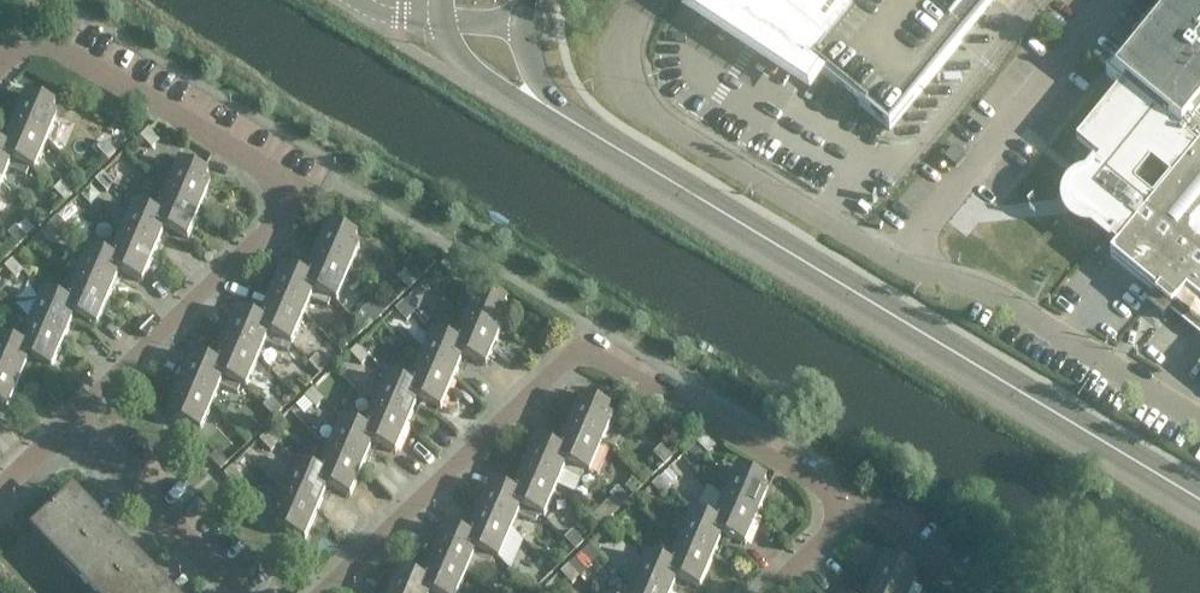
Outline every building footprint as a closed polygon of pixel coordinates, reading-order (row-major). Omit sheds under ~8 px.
[(707,5),(751,34),(747,41),(742,39),(742,40),(748,43),(758,49),(763,54),(764,53),(760,49),(764,43),(808,72),(811,67),(889,131),(996,0),(711,0),(707,5)] [(1079,199),(1075,201),(1074,205),(1075,208),(1079,209),(1083,217),(1088,225),(1117,249),(1111,256),(1157,294),(1148,305),(1165,318),(1174,307),(1199,328),(1199,0),(1183,0),(1179,4),(1174,0),(1169,0),(1106,76),(1122,89),(1077,144),(1100,163),(1086,179),(1083,183),(1081,188),(1080,194),(1079,199)] [(25,94),(12,126),(48,140),(57,117),(52,115),(55,106),(25,94)] [(11,162),(28,169),(35,171),(48,140),(12,126),(4,147),(2,152),(13,157),(11,162)] [(149,129),(141,136),(153,148),(160,140),(149,129)] [(105,141),(97,148),(108,160),(116,152),(105,141)] [(128,175),(145,185),(163,155),(146,145),(128,175)] [(4,147),(0,146),(0,183),(2,184),(8,170),(24,177),(28,169),(11,162),(13,157),(2,152),(4,147)] [(180,163),(168,191),(203,206),(212,185),(206,182),(209,175),(180,163)] [(103,173),(95,181),(107,192),(114,185),(103,173)] [(62,183),(54,190),(65,202),(73,194),(62,183)] [(169,223),(166,230),(188,239),(203,206),(168,191),(161,206),(146,199),(144,204),(139,204),(137,208),(157,216),(156,217),(169,223)] [(157,216),(137,208),(134,207),(122,235),(158,250),(166,230),(169,223),(156,217),(157,216)] [(58,217),(50,225),(61,236),(69,229),(58,217)] [(28,237),(17,225),(9,232),(19,244),(28,237)] [(315,257),(350,272),(361,247),(354,244),(357,237),(329,225),(315,257)] [(124,267),(121,274),(143,283),(158,250),(122,235),(115,251),(98,244),(95,253),(112,260),(111,262),(124,267)] [(112,260),(95,253),(89,250),(77,279),(112,294),(121,274),(124,267),(111,262),(112,260)] [(314,292),(330,299),(337,302),(350,272),(315,257),(310,269),(293,262),(289,270),(306,278),(304,282),(316,288),(314,292)] [(463,269),(452,257),(444,265),(455,276),(463,269)] [(12,260),(5,268),(16,280),(24,272),(12,260)] [(306,278),(289,270),(283,268),(270,298),(305,314),(311,300),(327,307),(330,299),(314,292),(316,288),(304,282),(306,278)] [(398,276),(409,289),(418,281),(407,269),(398,276)] [(1039,271),(1035,276),(1044,281),(1047,276),(1039,271)] [(78,312),(76,318),(98,327),(112,294),(77,279),(70,295),(53,287),(49,296),(66,303),(65,306),(78,312)] [(466,317),(502,332),(511,311),(505,308),(508,301),(478,289),(466,317)] [(66,303),(49,296),(44,294),(31,323),(67,339),(76,318),(78,312),(65,306),(66,303)] [(269,335),(285,342),(291,345),(305,314),(270,298),(260,321),(258,325),(271,330),(269,335)] [(397,309),(408,321),(416,314),(406,302),(397,309)] [(258,325),(260,321),(238,311),(224,342),(259,358),(265,344),(281,350),(285,342),(269,335),(271,330),(258,325)] [(354,318),(365,331),(374,323),(363,311),(354,318)] [(466,349),(463,356),(487,366),(502,332),(466,317),(459,334),(442,327),(438,335),(455,343),(454,344),(466,349)] [(32,356),(29,361),(53,371),(67,339),(31,323),(25,338),(7,330),(3,339),(21,347),(20,350),(32,356)] [(455,343),(438,335),(432,333),(420,362),(455,377),(463,356),(466,349),(454,344),(455,343)] [(3,339),(0,338),(0,374),(20,382),(29,361),(32,356),(20,350),(21,347),(3,339)] [(223,378),(239,386),(245,389),(259,358),(224,342),(214,364),(213,369),(225,374),(223,378)] [(351,353),(362,365),(370,358),(359,345),(351,353)] [(213,369),(214,364),(192,354),(179,386),(213,401),(219,387),(235,394),(239,386),(223,378),(225,374),(213,369)] [(308,362),(319,374),(328,367),(317,355),(308,362)] [(420,394),(417,400),(440,410),(455,377),(420,362),(413,378),(396,371),(392,379),(409,386),(408,389),(420,394)] [(6,414),(20,382),(0,374),(0,411),(6,414)] [(409,386),(392,379),(386,377),(373,407),(408,421),(417,400),(420,394),(408,389),(409,386)] [(213,401),(179,386),(168,409),(174,411),(171,419),(200,431),(213,401)] [(305,397),(316,409),(325,401),(314,389),(305,397)] [(568,424),(603,439),(611,418),(606,416),(610,408),(580,396),(568,424)] [(263,406),(274,418),(282,410),(271,398),(263,406)] [(374,439),(373,443),(395,452),(408,421),(373,407),(367,421),(350,414),(347,422),(364,430),(362,434),(374,439)] [(364,430),(347,422),(341,420),(328,452),(362,467),(373,443),(374,439),(362,434),(364,430)] [(565,463),(582,470),(588,473),(603,439),(568,424),(557,449),(556,451),(568,456),(565,463)] [(259,440),(270,452),(279,445),(268,432),(259,440)] [(714,447),(704,436),(696,444),(707,455),(714,447)] [(556,451),(557,449),(535,439),(522,469),(557,483),(562,471),(578,478),(582,470),(565,463),(568,456),(556,451)] [(653,453),(664,465),(673,457),(662,445),(653,453)] [(216,451),(208,458),(219,470),(227,463),(216,451)] [(329,484),(328,487),(350,496),(362,467),(328,452),(322,465),(306,458),(302,466),(319,473),(316,479),(329,484)] [(319,473),(302,466),(295,463),(281,497),(317,512),(328,487),(329,484),(316,479),(319,473)] [(242,478),(231,467),(223,474),(234,486),(242,478)] [(724,496),(760,510),(768,490),(763,488),(766,480),(736,467),(724,496)] [(520,507),(536,514),(543,516),(557,483),(522,469),(512,492),(511,496),(523,501),(520,507)] [(651,486),(662,498),(671,491),(660,478),(651,486)] [(511,496),(512,492),(490,483),(477,514),(511,528),(517,515),(533,522),(536,514),(520,507),(523,501),(511,496)] [(610,494),(621,507),(629,499),(618,487),(610,494)] [(725,527),(722,535),(745,544),(760,510),(724,496),(707,488),(695,514),(713,522),(725,527)] [(35,529),(97,592),(164,592),(71,496),(35,529)] [(317,512),(281,497),(272,518),(277,520),(274,527),(305,540),(317,512)] [(713,522),(695,514),(690,512),(678,540),(713,555),(722,535),(725,527),(713,522)] [(475,549),(491,556),(498,559),(511,528),(477,514),(467,536),(465,541),(476,546),(475,549)] [(606,529),(617,541),(626,533),(615,521),(606,529)] [(465,541),(467,536),(444,526),(431,559),(465,573),(471,558),(488,564),(491,556),(475,549),(476,546),(465,541)] [(564,538),(575,550),(584,542),(573,530),(564,538)] [(679,572),(676,579),(699,588),(713,555),(678,540),(671,556),(654,549),(650,558),(667,565),(666,567),(679,572)] [(650,558),(645,555),(633,585),(652,592),(670,592),(676,579),(679,572),(666,567),(667,565),(650,558)] [(891,592),(911,592),(917,579),(912,577),(916,570),(885,557),(873,586),(891,592)] [(430,592),(456,592),(465,573),(431,559),(422,579),(419,586),(431,591),(430,592)] [(561,572),(572,584),(580,577),(570,564),(561,572)] [(422,579),(398,569),(388,592),(430,592),(431,591),(419,586),(422,579)] [(529,592),(530,592),(538,586),(527,574),(519,581),(529,592)]
